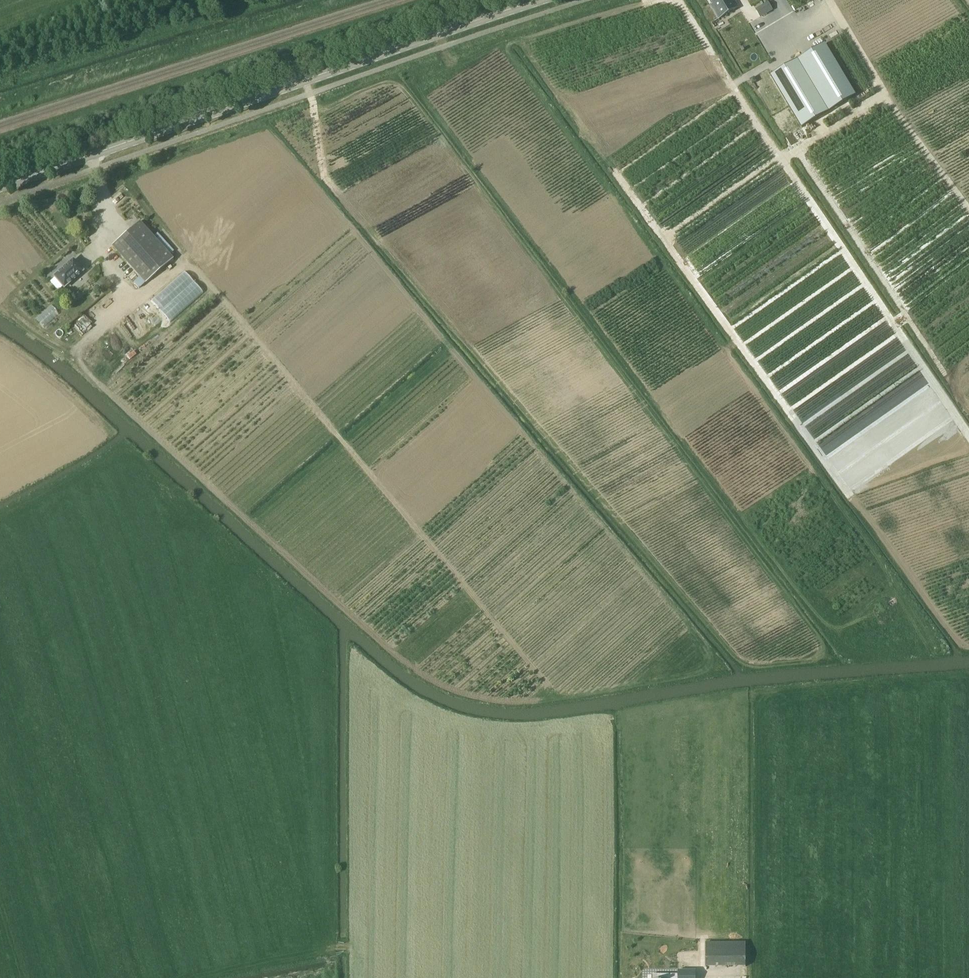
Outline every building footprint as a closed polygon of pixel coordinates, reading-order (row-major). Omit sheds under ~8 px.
[(718,19),(738,7),(734,0),(710,0),(713,5),(711,6),(718,19)] [(762,17),(774,9),(768,0),(761,0),(754,5),(762,17)] [(797,60),(771,76),(802,128),(856,95),(825,44),(797,60)] [(146,285),(173,260),(140,223),(112,247),(146,285)] [(83,272),(72,260),(53,277),(63,289),(83,272)] [(139,289),(145,284),(139,278),(134,283),(139,289)] [(42,322),(54,314),(51,309),(39,318),(42,322)] [(92,318),(80,314),(76,326),(89,329),(92,318)] [(698,963),(689,942),(670,949),(680,971),(698,963)] [(705,943),(705,967),(746,967),(745,942),(705,943)] [(651,977),(657,977),(658,959),(644,958),(643,974),(651,974),(651,977)]
